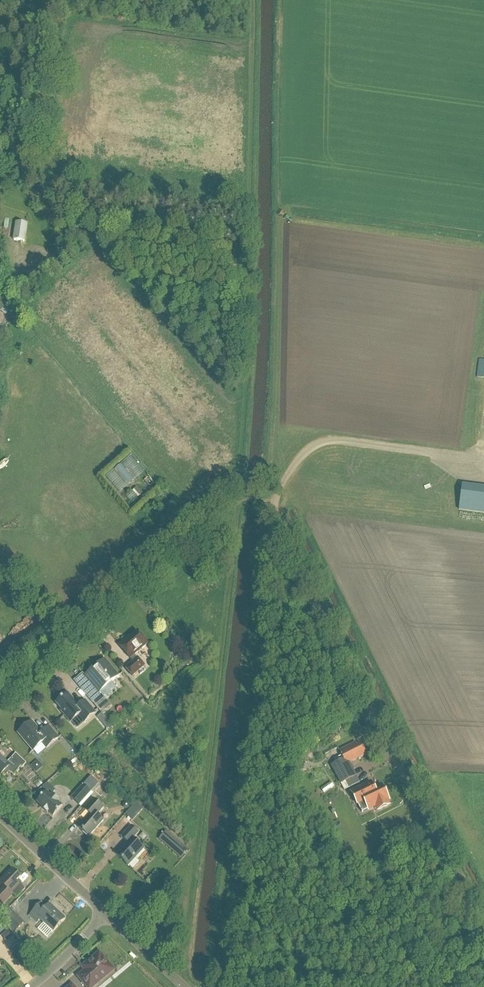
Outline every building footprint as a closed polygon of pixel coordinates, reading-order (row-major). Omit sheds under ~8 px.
[(14,241),(25,242),(27,224),(16,223),(14,241)] [(483,514),(483,489),(462,486),(459,510),(483,514)] [(137,487),(126,495),(131,501),(142,493),(137,487)] [(126,669),(133,677),(145,667),(138,659),(137,659),(135,656),(148,644),(138,632),(127,641),(126,639),(119,646),(131,659),(133,662),(126,669)] [(85,677),(90,682),(81,690),(93,704),(102,696),(100,693),(119,677),(105,660),(85,677)] [(79,717),(84,723),(96,714),(85,702),(79,707),(68,694),(61,700),(62,701),(57,705),(62,711),(61,712),(71,723),(79,717)] [(47,749),(59,739),(49,728),(42,734),(32,722),(18,734),(28,746),(30,745),(35,750),(42,744),(47,749)] [(366,755),(361,745),(357,747),(356,743),(339,752),(343,760),(331,766),(341,785),(356,777),(350,764),(366,755)] [(1,776),(4,779),(10,772),(14,777),(23,768),(27,764),(16,754),(13,758),(7,764),(0,757),(0,777),(1,776)] [(288,771),(291,779),(301,775),(298,767),(288,771)] [(71,799),(79,806),(91,793),(83,786),(71,799)] [(367,793),(364,787),(352,793),(358,805),(364,802),(369,811),(376,807),(378,811),(389,806),(387,801),(389,800),(382,786),(375,790),(367,793)] [(48,814),(48,813),(53,817),(62,807),(58,803),(59,801),(52,795),(51,797),(46,792),(37,803),(42,807),(41,808),(48,814)] [(94,800),(84,810),(90,815),(78,828),(89,838),(104,821),(97,815),(103,809),(94,800)] [(136,803),(126,815),(132,821),(143,809),(136,803)] [(132,827),(122,838),(128,843),(116,855),(128,867),(144,850),(133,840),(139,834),(132,827)] [(166,832),(160,840),(164,844),(167,846),(170,842),(184,855),(188,851),(166,832)] [(3,905),(13,895),(17,899),(25,890),(17,882),(21,878),(12,869),(0,882),(0,883),(4,887),(0,891),(0,902),(3,905)] [(37,923),(40,920),(53,932),(65,920),(49,905),(46,909),(41,904),(29,917),(37,923)] [(10,909),(1,919),(15,933),(24,923),(10,909)] [(1,936),(7,942),(12,937),(7,930),(1,936)] [(86,986),(94,986),(101,981),(98,977),(111,967),(99,954),(87,964),(90,968),(78,977),(86,986)]
